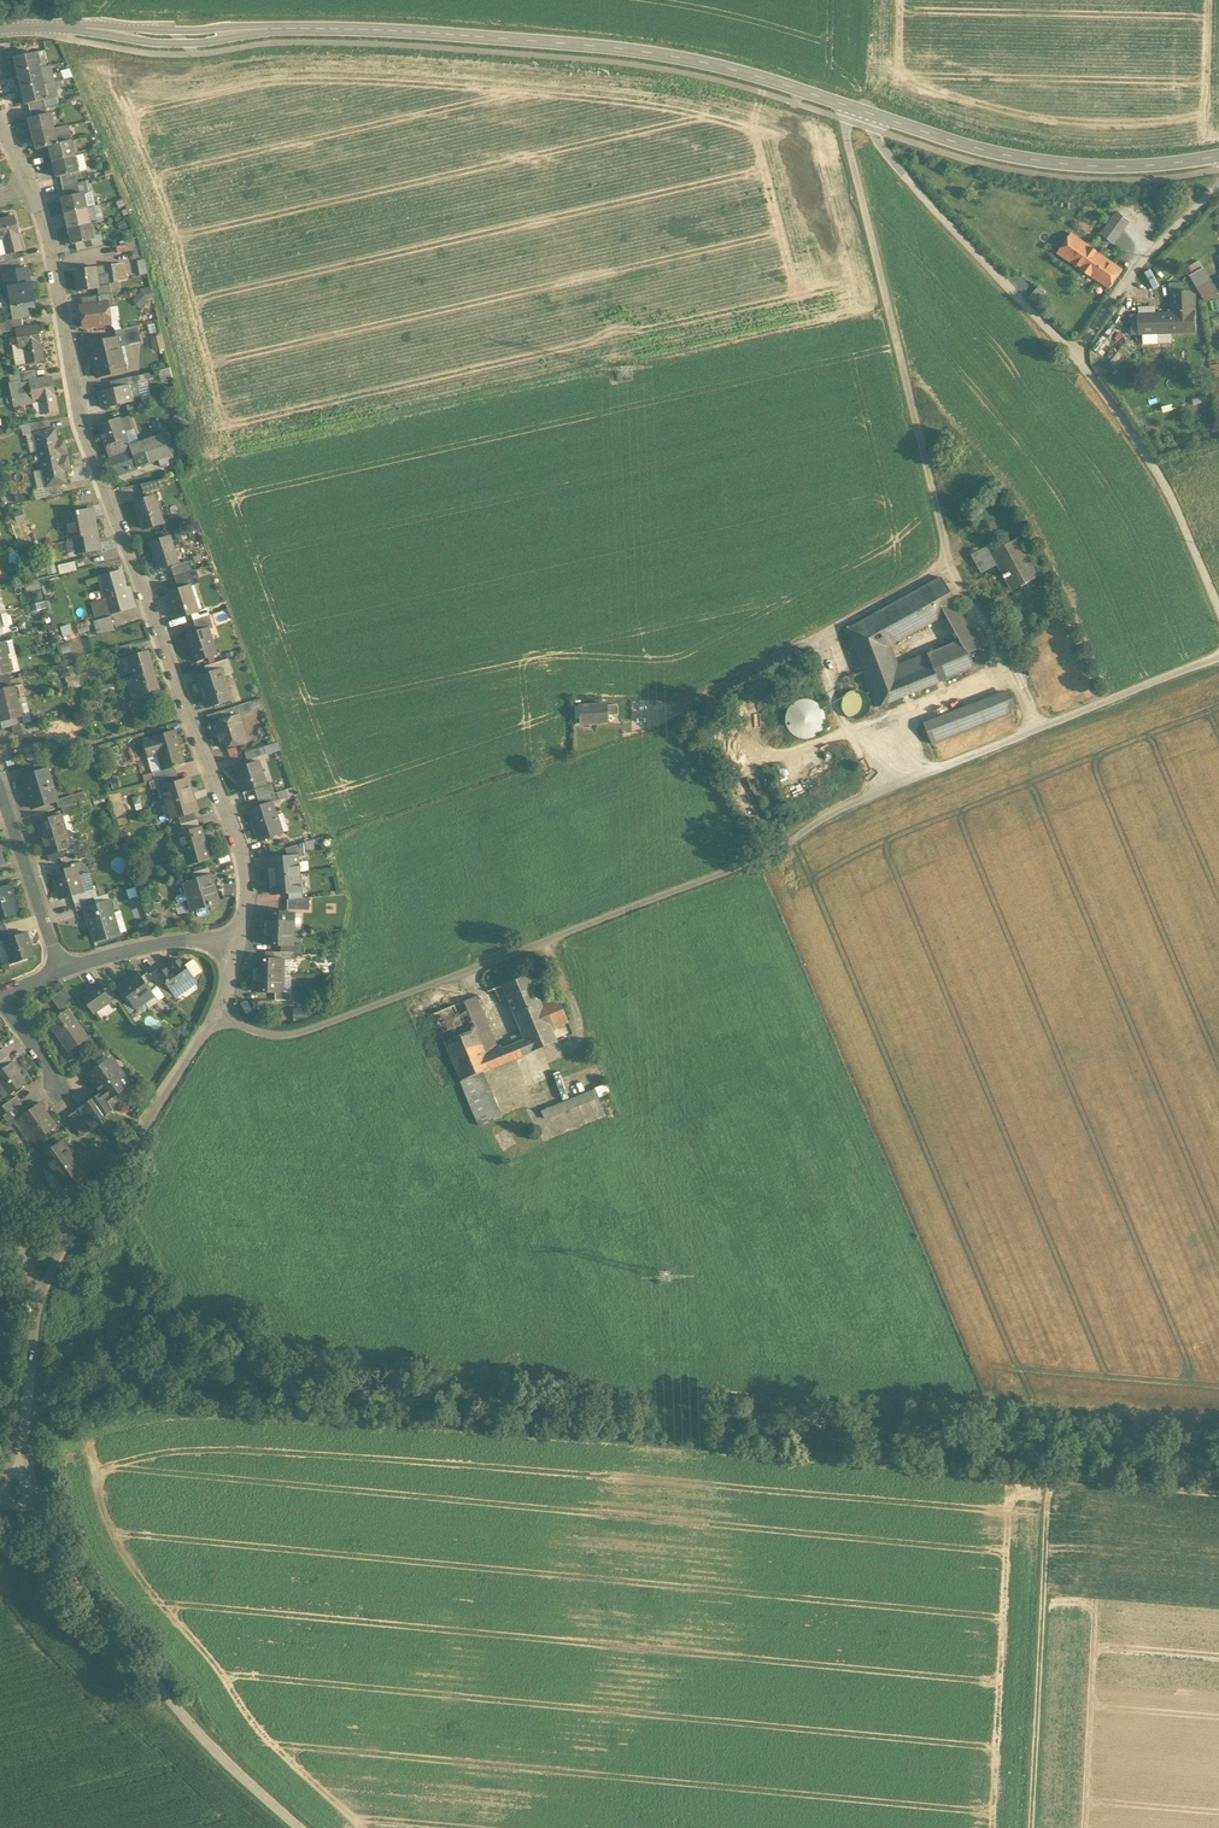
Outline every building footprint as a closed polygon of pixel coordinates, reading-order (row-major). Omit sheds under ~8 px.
[(21,49),(6,52),(7,59),(15,58),(23,56),(21,51),(21,49)] [(43,51),(36,53),(39,69),(47,67),(43,51)] [(23,56),(15,58),(18,74),(39,69),(36,53),(23,56)] [(47,67),(39,69),(41,78),(43,84),(54,81),(50,66),(47,67)] [(69,68),(62,71),(66,79),(73,77),(69,68)] [(39,69),(18,74),(22,89),(43,84),(41,78),(39,69)] [(66,79),(54,81),(55,89),(67,86),(66,79)] [(54,81),(43,84),(47,99),(57,97),(55,89),(54,81)] [(43,84),(22,89),(25,104),(29,104),(47,99),(43,84)] [(57,97),(47,99),(48,106),(58,104),(57,97)] [(47,99),(29,104),(30,111),(46,107),(48,106),(47,99)] [(46,107),(30,111),(32,118),(47,114),(46,107)] [(32,118),(29,118),(33,134),(54,129),(50,113),(32,118)] [(67,126),(54,129),(58,144),(71,141),(67,126)] [(54,129),(33,134),(36,149),(50,146),(58,144),(54,129)] [(58,144),(50,146),(53,161),(75,156),(71,141),(58,144)] [(83,154),(75,156),(78,172),(87,170),(83,154)] [(75,156),(53,161),(57,177),(60,176),(75,173),(78,172),(75,156)] [(75,173),(60,176),(62,183),(77,180),(75,173)] [(77,180),(62,183),(63,190),(79,187),(78,183),(77,180)] [(79,187),(80,193),(83,193),(88,192),(86,181),(78,183),(79,187)] [(63,190),(65,197),(80,193),(79,187),(63,190)] [(91,192),(88,193),(88,192),(83,194),(84,194),(83,194),(86,206),(94,204),(91,192)] [(65,197),(62,198),(65,213),(75,211),(74,211),(87,208),(86,206),(83,194),(84,194),(83,194),(83,193),(80,193),(65,197)] [(94,207),(87,208),(90,224),(98,222),(94,207)] [(87,208),(74,211),(75,211),(65,213),(69,229),(90,224),(87,208)] [(0,220),(0,248),(2,255),(7,254),(15,252),(23,250),(23,249),(19,235),(19,234),(15,217),(0,220)] [(1114,243),(1123,231),(1111,222),(1102,234),(1114,243)] [(90,224),(69,229),(72,243),(72,244),(75,243),(91,239),(94,238),(90,224)] [(1059,253),(1109,288),(1122,270),(1072,235),(1059,253)] [(94,238),(91,239),(93,247),(100,245),(98,238),(94,238)] [(91,239),(75,243),(77,251),(93,247),(91,239)] [(7,254),(2,255),(0,256),(0,264),(5,262),(17,259),(15,252),(7,254)] [(17,259),(5,262),(6,272),(22,270),(20,258),(17,259)] [(143,260),(137,262),(141,276),(146,275),(143,260)] [(1202,267),(1199,261),(1189,267),(1192,273),(1202,267)] [(117,264),(107,265),(109,283),(110,283),(119,282),(118,272),(117,264)] [(107,265),(95,267),(99,288),(97,288),(98,296),(111,294),(110,283),(109,283),(107,265)] [(95,267),(75,270),(78,291),(97,288),(99,288),(95,267)] [(1206,301),(1218,294),(1203,268),(1191,276),(1206,301)] [(22,270),(6,272),(9,287),(12,303),(19,302),(34,299),(28,269),(22,270)] [(125,271),(118,272),(119,282),(126,281),(125,271)] [(119,282),(110,283),(111,294),(121,292),(119,282)] [(1042,293),(1036,288),(1029,296),(1034,301),(1042,293)] [(1190,291),(1183,291),(1171,292),(1170,291),(1171,309),(1171,314),(1196,313),(1196,295),(1190,291)] [(146,300),(140,293),(134,298),(140,305),(146,300)] [(111,294),(98,296),(100,304),(107,303),(107,308),(113,307),(111,294)] [(98,296),(82,298),(83,306),(100,304),(98,296)] [(34,299),(19,302),(20,311),(36,308),(34,299)] [(1128,303),(1121,299),(1115,310),(1121,314),(1128,303)] [(83,306),(81,307),(84,327),(96,326),(98,328),(103,327),(105,325),(105,324),(110,324),(107,308),(107,303),(100,304),(83,306)] [(113,307),(107,308),(110,324),(119,322),(117,306),(113,307)] [(36,308),(20,311),(21,319),(22,319),(37,316),(36,308)] [(1172,333),(1197,332),(1196,313),(1171,314),(1168,314),(1156,314),(1139,315),(1139,335),(1144,334),(1159,334),(1172,333)] [(1131,335),(1139,335),(1139,315),(1130,315),(1131,335)] [(21,319),(5,321),(7,332),(16,330),(24,328),(22,319),(21,319)] [(138,325),(115,331),(117,338),(120,347),(130,345),(142,342),(140,334),(138,325)] [(24,328),(16,330),(19,345),(19,348),(25,347),(28,364),(43,361),(41,344),(38,326),(24,328)] [(147,332),(140,334),(142,342),(149,340),(147,332)] [(1159,334),(1159,343),(1172,342),(1172,333),(1159,334)] [(1159,343),(1159,334),(1144,334),(1144,344),(1159,343)] [(162,336),(152,339),(155,350),(164,348),(163,344),(162,336)] [(117,338),(90,344),(97,377),(125,371),(123,364),(120,350),(120,347),(117,338)] [(12,346),(15,366),(28,364),(25,347),(19,348),(19,345),(12,346)] [(126,349),(120,350),(123,364),(129,362),(126,349)] [(36,370),(19,373),(20,382),(21,384),(30,382),(38,380),(36,370)] [(153,371),(145,373),(147,381),(155,379),(153,371)] [(19,373),(9,374),(11,384),(20,382),(19,373)] [(145,373),(134,376),(136,383),(147,381),(145,373)] [(134,376),(111,382),(112,389),(127,385),(136,383),(134,376)] [(38,380),(30,382),(33,399),(39,398),(42,414),(58,411),(55,395),(52,377),(38,380)] [(30,382),(21,384),(20,382),(11,384),(15,406),(34,403),(33,399),(30,382)] [(136,383),(127,385),(131,402),(140,400),(138,390),(136,383)] [(112,389),(101,391),(105,408),(131,402),(127,385),(112,389)] [(147,388),(138,390),(140,400),(141,402),(150,400),(147,388)] [(1193,398),(1207,395),(1206,388),(1192,391),(1193,398)] [(172,389),(161,392),(163,397),(174,395),(172,389)] [(1195,405),(1210,400),(1209,395),(1193,400),(1195,405)] [(39,398),(33,399),(34,403),(36,415),(42,414),(39,398)] [(119,408),(120,414),(142,409),(140,403),(119,408)] [(120,417),(98,425),(107,451),(117,448),(119,454),(132,450),(130,445),(125,431),(121,420),(120,417)] [(128,417),(121,420),(125,431),(132,429),(129,421),(128,417)] [(47,421),(30,424),(32,434),(35,434),(35,433),(49,430),(47,421)] [(32,434),(30,424),(22,425),(25,436),(27,435),(32,434)] [(49,430),(35,433),(35,434),(39,452),(40,460),(40,461),(69,455),(69,454),(65,438),(59,439),(56,428),(49,430)] [(164,433),(130,445),(132,450),(143,446),(149,464),(159,460),(171,456),(172,455),(164,433)] [(32,434),(27,435),(30,453),(39,452),(35,434),(32,434)] [(143,446),(132,450),(119,454),(117,448),(107,451),(116,476),(149,464),(143,446)] [(69,455),(40,461),(41,461),(42,470),(46,487),(46,488),(61,485),(68,484),(65,473),(72,471),(69,455)] [(171,456),(159,460),(161,466),(174,462),(171,456)] [(39,491),(44,490),(43,488),(46,487),(42,470),(35,471),(39,491)] [(169,478),(160,480),(162,488),(171,486),(169,478)] [(160,480),(141,485),(144,493),(162,488),(160,480)] [(61,485),(46,488),(46,487),(43,488),(44,490),(45,498),(63,494),(61,485)] [(154,496),(135,503),(143,529),(163,523),(154,496)] [(24,506),(15,507),(16,516),(25,515),(24,506)] [(90,509),(66,513),(71,538),(74,538),(95,534),(90,509)] [(187,532),(179,535),(182,543),(190,540),(187,532)] [(95,534),(74,538),(75,546),(77,545),(79,552),(97,549),(95,534)] [(170,536),(149,542),(158,569),(173,564),(179,562),(170,536)] [(993,543),(971,555),(981,574),(1002,562),(1007,573),(1002,575),(1008,587),(1017,582),(1020,586),(1038,576),(1017,539),(996,550),(993,543)] [(190,561),(174,566),(173,564),(177,576),(192,571),(193,571),(190,561)] [(75,562),(58,565),(60,574),(77,570),(75,562)] [(121,571),(99,577),(106,599),(110,614),(136,607),(130,587),(126,588),(121,571)] [(192,571),(177,576),(180,584),(195,579),(192,571)] [(880,708),(979,669),(975,657),(986,649),(946,578),(851,630),(880,708)] [(195,579),(180,584),(181,589),(190,586),(190,587),(196,585),(195,579)] [(33,584),(25,585),(27,593),(35,591),(33,584)] [(190,586),(181,589),(169,593),(171,598),(169,599),(176,619),(191,613),(198,611),(190,587),(190,586)] [(106,599),(92,603),(96,618),(110,614),(106,599)] [(198,611),(191,613),(194,620),(210,615),(207,608),(198,611)] [(210,615),(194,620),(197,631),(209,628),(213,627),(210,615)] [(112,616),(94,621),(98,636),(115,631),(112,616)] [(209,628),(197,631),(186,635),(195,662),(209,658),(217,655),(212,638),(209,638),(207,629),(209,628)] [(12,640),(4,642),(8,657),(16,655),(12,640)] [(8,657),(4,642),(1,642),(0,643),(0,659),(8,657)] [(131,645),(117,648),(119,656),(132,653),(131,645)] [(147,651),(129,656),(134,676),(153,670),(147,651)] [(16,655),(8,657),(12,673),(19,671),(16,655)] [(217,655),(209,658),(211,664),(219,662),(217,655)] [(0,659),(0,676),(8,674),(12,673),(8,657),(0,659)] [(219,662),(211,664),(214,671),(222,669),(231,666),(229,659),(219,662)] [(231,666),(222,669),(225,679),(234,676),(231,666)] [(214,671),(197,676),(207,708),(232,700),(229,692),(225,679),(222,669),(214,671)] [(153,670),(134,676),(140,695),(147,693),(159,690),(153,670)] [(0,676),(0,683),(10,680),(8,674),(0,676)] [(126,678),(132,698),(140,695),(134,676),(126,678)] [(0,683),(0,689),(11,687),(10,680),(0,683)] [(99,687),(101,694),(115,690),(113,683),(99,687)] [(15,687),(18,702),(26,700),(23,685),(15,687)] [(18,702),(15,687),(15,686),(11,687),(0,689),(0,706),(18,702)] [(856,686),(839,703),(858,722),(875,706),(856,686)] [(1012,692),(930,725),(938,745),(1020,712),(1012,692)] [(133,701),(128,702),(131,711),(150,705),(148,697),(133,701)] [(260,699),(241,705),(245,715),(263,709),(260,699)] [(26,700),(18,702),(22,717),(30,715),(26,700)] [(810,741),(824,735),(829,721),(823,707),(809,701),(804,702),(795,707),(795,708),(790,716),(789,721),(795,735),(810,741)] [(0,706),(0,720),(1,722),(18,718),(22,717),(18,702),(0,706)] [(607,703),(580,706),(580,724),(607,722),(607,703)] [(241,705),(220,711),(223,721),(238,716),(238,717),(245,715),(241,705)] [(141,708),(135,710),(137,716),(143,714),(141,708)] [(220,711),(206,716),(209,725),(214,723),(223,721),(220,711)] [(22,717),(18,718),(20,725),(21,725),(32,722),(30,715),(22,717)] [(223,721),(214,723),(222,748),(244,741),(239,727),(241,724),(238,717),(238,716),(223,721)] [(18,718),(1,722),(2,729),(12,727),(20,725),(18,718)] [(20,725),(12,727),(13,733),(22,731),(21,725),(20,725)] [(175,730),(153,737),(153,738),(143,741),(147,755),(157,752),(162,770),(163,770),(175,767),(177,766),(177,765),(185,763),(175,730)] [(274,744),(265,747),(267,754),(277,751),(274,744)] [(265,747),(245,753),(247,760),(267,754),(265,747)] [(157,752),(147,755),(152,773),(162,770),(157,752)] [(52,760),(34,765),(36,772),(47,769),(48,769),(54,767),(52,760)] [(259,761),(236,769),(243,792),(266,784),(259,761)] [(175,767),(163,770),(162,770),(152,773),(155,781),(166,778),(177,774),(175,767)] [(36,772),(23,776),(32,808),(57,801),(48,769),(47,769),(36,772)] [(150,774),(143,775),(146,784),(150,782),(155,781),(152,773),(150,774)] [(166,778),(155,781),(150,782),(151,787),(152,790),(161,787),(161,786),(168,784),(166,778)] [(168,784),(161,786),(161,787),(171,819),(179,817),(195,812),(198,811),(188,778),(168,784)] [(256,791),(258,799),(277,793),(274,785),(256,791)] [(294,787),(284,790),(287,798),(296,795),(294,787)] [(279,800),(287,798),(284,790),(277,793),(279,800)] [(84,792),(60,799),(63,807),(79,802),(86,800),(87,800),(84,792)] [(279,800),(277,793),(258,799),(260,806),(272,802),(279,800)] [(104,795),(92,799),(94,805),(94,806),(106,802),(104,795)] [(86,800),(79,802),(81,810),(89,808),(86,800)] [(79,802),(63,807),(65,815),(68,814),(68,815),(81,810),(79,802)] [(260,806),(249,810),(255,826),(259,840),(280,833),(275,818),(277,818),(276,816),(272,802),(260,806)] [(195,812),(179,817),(181,825),(197,820),(195,812)] [(287,817),(281,814),(276,816),(277,818),(275,818),(280,833),(291,830),(287,817)] [(61,815),(36,822),(46,855),(48,854),(63,850),(71,848),(61,815)] [(197,820),(181,825),(183,832),(199,827),(197,820)] [(183,832),(178,833),(185,857),(188,866),(202,861),(210,859),(200,826),(199,827),(183,832)] [(305,842),(286,849),(287,852),(287,853),(288,857),(297,856),(298,857),(307,856),(305,842)] [(63,850),(48,854),(49,856),(50,862),(65,858),(63,850)] [(288,857),(281,858),(281,860),(269,861),(270,877),(299,875),(298,857),(297,856),(288,857)] [(76,866),(52,873),(60,900),(72,896),(84,892),(76,866)] [(208,868),(191,873),(194,880),(210,875),(208,868)] [(210,875),(194,880),(183,883),(186,893),(188,900),(191,911),(219,902),(211,875),(210,875)] [(299,875),(270,877),(272,894),(289,892),(301,891),(299,875)] [(19,912),(13,895),(12,896),(9,886),(11,886),(10,885),(0,888),(0,918),(19,912)] [(91,890),(85,892),(84,892),(72,896),(75,904),(94,898),(91,890)] [(303,891),(289,892),(289,899),(304,898),(303,891)] [(186,893),(178,896),(176,898),(177,901),(180,903),(184,902),(188,900),(186,893)] [(345,896),(337,898),(339,906),(347,904),(345,896)] [(94,898),(75,904),(77,911),(84,909),(84,908),(96,905),(94,898)] [(289,899),(288,900),(288,910),(309,910),(310,898),(289,899)] [(96,905),(84,908),(84,909),(94,941),(120,934),(120,932),(116,934),(110,915),(114,914),(114,913),(110,901),(96,905)] [(184,902),(176,905),(179,914),(187,912),(184,902)] [(120,911),(114,913),(114,914),(110,915),(116,934),(120,932),(120,934),(122,933),(122,932),(126,931),(120,911)] [(294,913),(265,912),(264,928),(293,929),(294,913)] [(302,913),(294,913),(293,929),(301,929),(302,913)] [(0,926),(0,942),(3,940),(8,939),(4,925),(0,926)] [(293,929),(264,928),(264,944),(293,945),(293,929)] [(8,939),(3,940),(11,964),(35,956),(27,932),(8,939)] [(268,959),(254,958),(254,975),(283,976),(283,959),(280,959),(268,959)] [(161,973),(160,973),(167,983),(171,989),(174,993),(194,979),(193,978),(184,966),(180,959),(161,973)] [(195,961),(192,960),(184,966),(193,978),(200,972),(201,970),(195,961)] [(159,989),(167,983),(160,973),(161,973),(158,968),(149,975),(157,986),(159,989)] [(141,977),(138,972),(118,985),(121,989),(135,1009),(154,995),(151,991),(141,977)] [(151,991),(157,986),(149,975),(148,973),(141,977),(151,991)] [(528,974),(502,985),(507,998),(514,1013),(541,1002),(528,974)] [(283,976),(254,975),(253,991),(275,992),(282,992),(282,991),(283,976)] [(194,979),(174,993),(177,997),(196,983),(194,979)] [(99,983),(81,996),(94,1014),(112,1001),(104,989),(99,983)] [(167,983),(159,989),(163,994),(171,989),(167,983)] [(120,1000),(110,985),(104,989),(112,1001),(114,1005),(120,1000)] [(502,985),(494,988),(500,1002),(507,998),(502,985)] [(157,986),(151,991),(154,995),(159,1002),(165,997),(163,994),(159,989),(157,986)] [(73,1001),(66,991),(65,989),(63,990),(52,998),(60,1010),(73,1001)] [(282,991),(282,992),(275,992),(275,1000),(291,1000),(291,991),(282,991)] [(530,1052),(525,1039),(514,1044),(498,1050),(475,996),(432,1014),(461,1081),(481,1073),(530,1052)] [(557,996),(541,1003),(552,1029),(568,1022),(557,996)] [(246,1014),(252,1011),(246,1000),(240,1003),(246,1014)] [(541,1002),(514,1013),(522,1033),(525,1039),(530,1052),(557,1041),(552,1029),(541,1003),(541,1002)] [(87,1037),(68,1010),(50,1023),(50,1025),(52,1023),(63,1038),(61,1040),(67,1048),(69,1051),(71,1050),(79,1044),(88,1038),(87,1037)] [(522,1033),(511,1037),(514,1044),(525,1039),(522,1033)] [(88,1038),(79,1044),(84,1052),(87,1049),(95,1044),(89,1036),(87,1037),(88,1038)] [(104,1048),(92,1056),(96,1062),(108,1054),(104,1048)] [(12,1062),(8,1056),(0,1062),(0,1071),(12,1062)] [(118,1071),(109,1059),(88,1075),(100,1093),(106,1101),(107,1101),(128,1086),(130,1084),(120,1069),(118,1071)] [(0,1071),(0,1084),(8,1095),(27,1083),(12,1062),(0,1071)] [(481,1073),(461,1081),(480,1126),(500,1118),(481,1073)] [(3,1099),(8,1095),(0,1084),(0,1095),(3,1099)] [(605,1084),(542,1110),(546,1119),(609,1094),(605,1084)] [(128,1086),(107,1101),(112,1108),(133,1093),(128,1086)] [(100,1093),(91,1099),(102,1114),(103,1114),(112,1108),(107,1101),(106,1101),(100,1093)] [(17,1096),(3,1106),(7,1113),(21,1103),(17,1096)] [(91,1099),(77,1109),(78,1109),(87,1122),(94,1118),(97,1122),(105,1116),(103,1114),(102,1114),(91,1099)] [(7,1113),(3,1115),(8,1122),(17,1115),(19,1118),(27,1112),(21,1103),(7,1113)] [(27,1112),(19,1118),(21,1121),(33,1138),(35,1141),(56,1126),(40,1103),(27,1112)] [(78,1109),(68,1116),(81,1136),(91,1129),(87,1122),(78,1109)] [(94,1118),(87,1122),(91,1129),(98,1124),(97,1122),(94,1118)] [(33,1138),(21,1121),(15,1125),(27,1143),(33,1138)] [(84,1173),(62,1141),(42,1155),(64,1187),(84,1173)]
